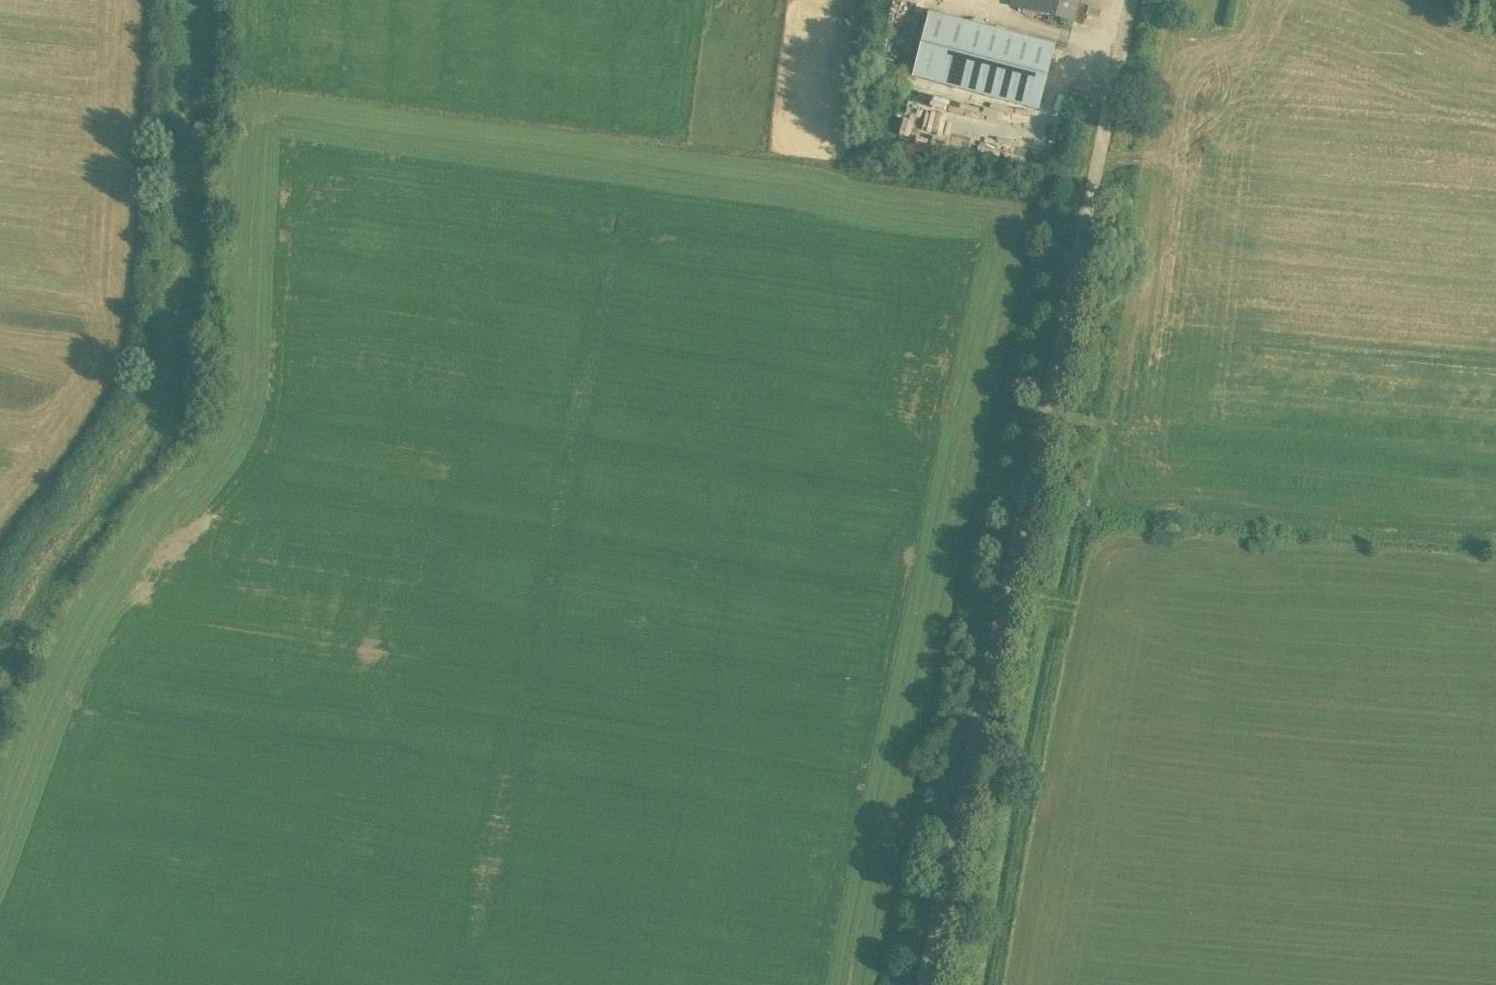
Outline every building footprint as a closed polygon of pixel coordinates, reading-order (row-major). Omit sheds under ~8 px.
[(1078,0),(1013,0),(1011,6),(1073,22),(1078,0)] [(1055,44),(929,11),(912,78),(1038,111),(1055,44)]
